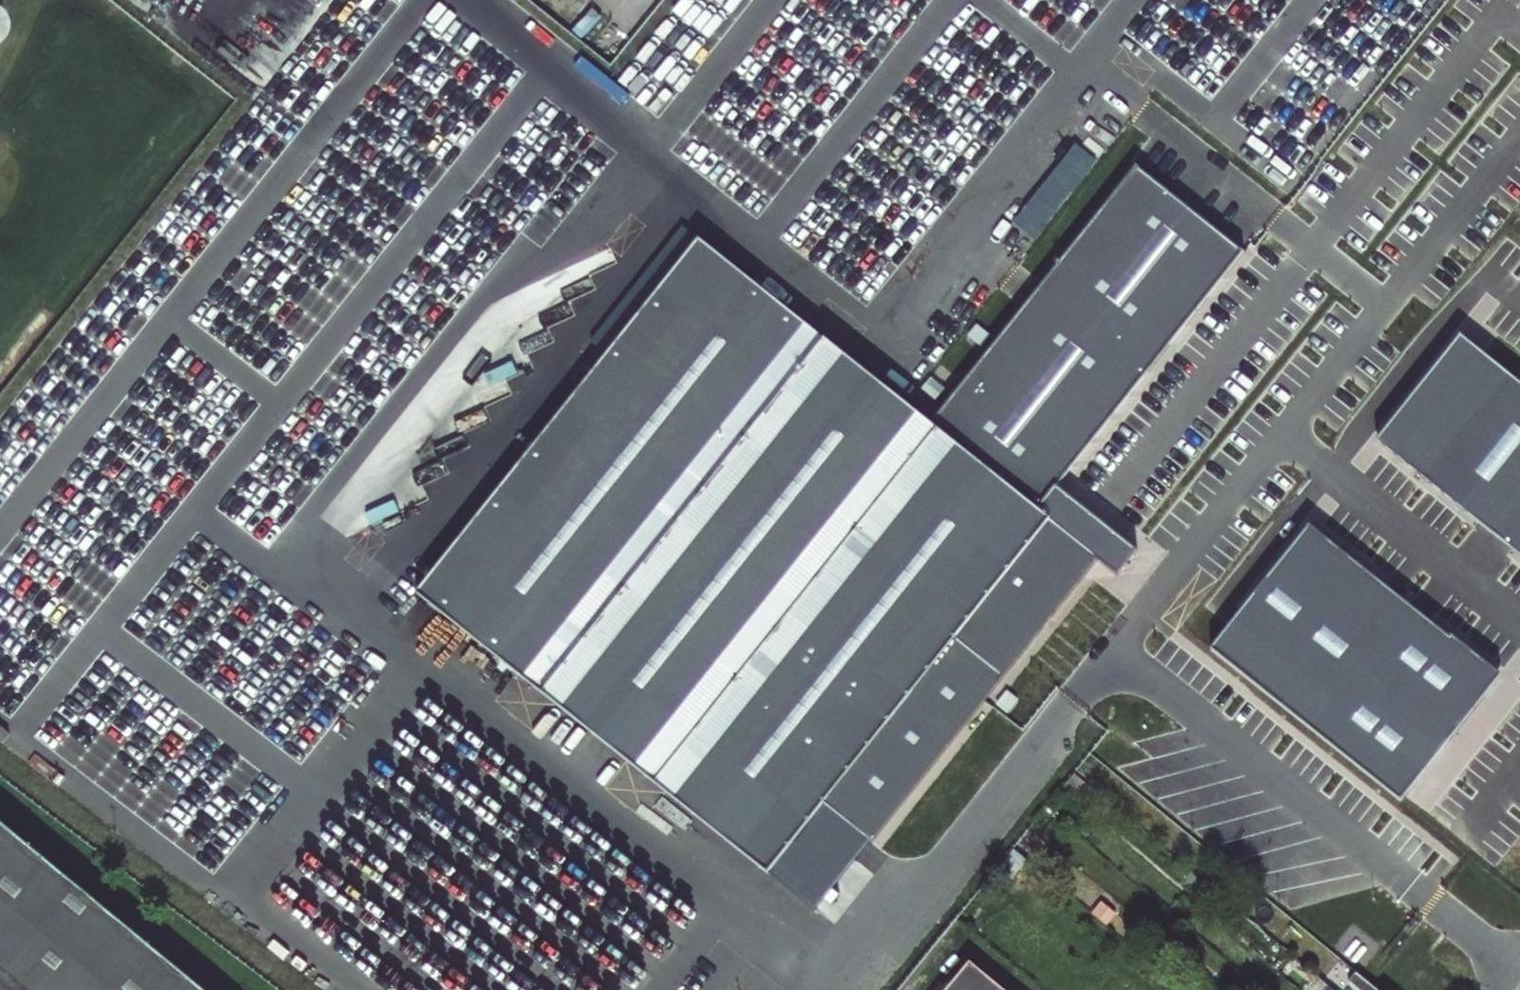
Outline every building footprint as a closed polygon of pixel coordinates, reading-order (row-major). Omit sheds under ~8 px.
[(825,803),(873,841),(1096,558),(1119,575),(1139,550),(1058,486),(1246,251),(1138,165),(932,423),(701,238),(418,592),(769,873),(825,803)] [(1463,337),(1381,440),(1519,551),(1519,382),(1463,337)] [(1500,677),(1312,527),(1215,648),(1403,798),(1500,677)] [(1067,798),(1081,780),(1074,775),(1060,792),(1067,798)] [(769,873),(818,911),(873,841),(825,803),(769,873)] [(0,826),(0,989),(202,989),(0,826)] [(1001,868),(1010,876),(1024,859),(1015,851),(1001,868)] [(1073,866),(1067,873),(1083,886),(1089,878),(1073,866)] [(1206,869),(1198,878),(1205,883),(1212,874),(1206,869)] [(977,960),(952,989),(1013,989),(977,960)]
